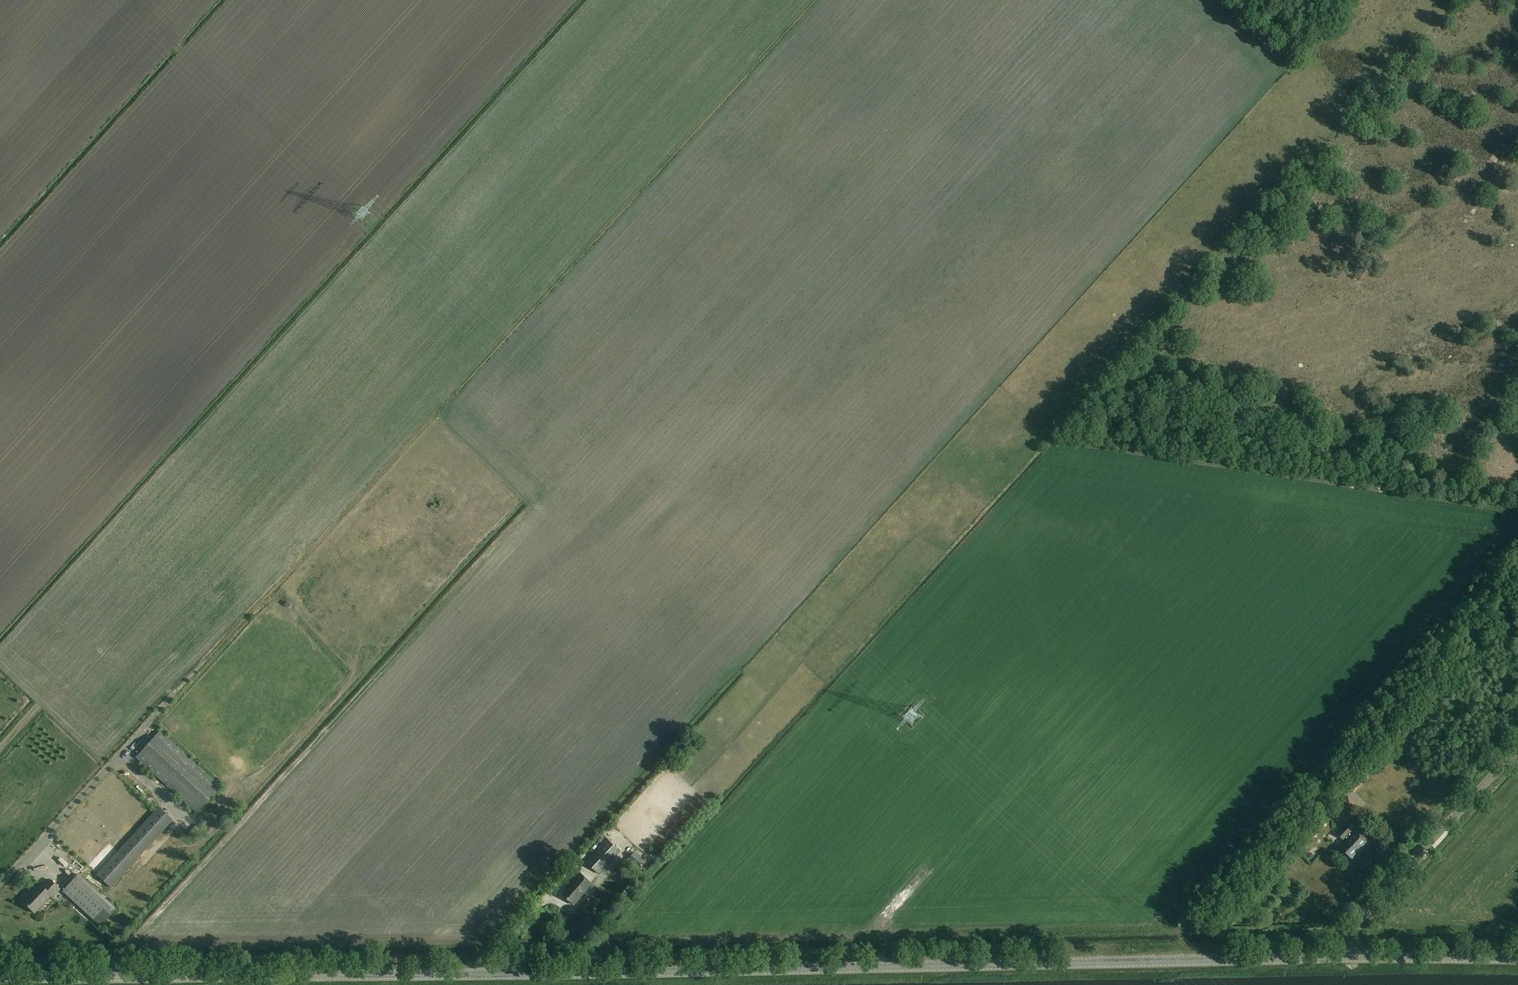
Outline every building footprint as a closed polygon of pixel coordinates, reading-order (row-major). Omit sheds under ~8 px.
[(198,813),(221,787),(160,731),(137,757),(198,813)] [(1360,809),(1347,796),(1330,813),(1343,826),(1360,809)] [(112,888),(174,820),(159,807),(97,874),(112,888)] [(1356,830),(1355,829),(1357,827),(1350,821),(1337,834),(1344,841),(1345,839),(1347,841),(1339,849),(1352,860),(1369,841),(1357,829),(1356,830)] [(600,871),(621,848),(607,835),(586,858),(600,871)] [(52,860),(65,874),(74,865),(61,851),(52,860)] [(572,902),(593,880),(580,868),(563,886),(565,888),(561,892),(572,902)] [(100,928),(118,909),(80,873),(62,892),(100,928)] [(60,890),(50,880),(43,888),(38,884),(21,902),(34,914),(51,896),(52,898),(60,890)]
